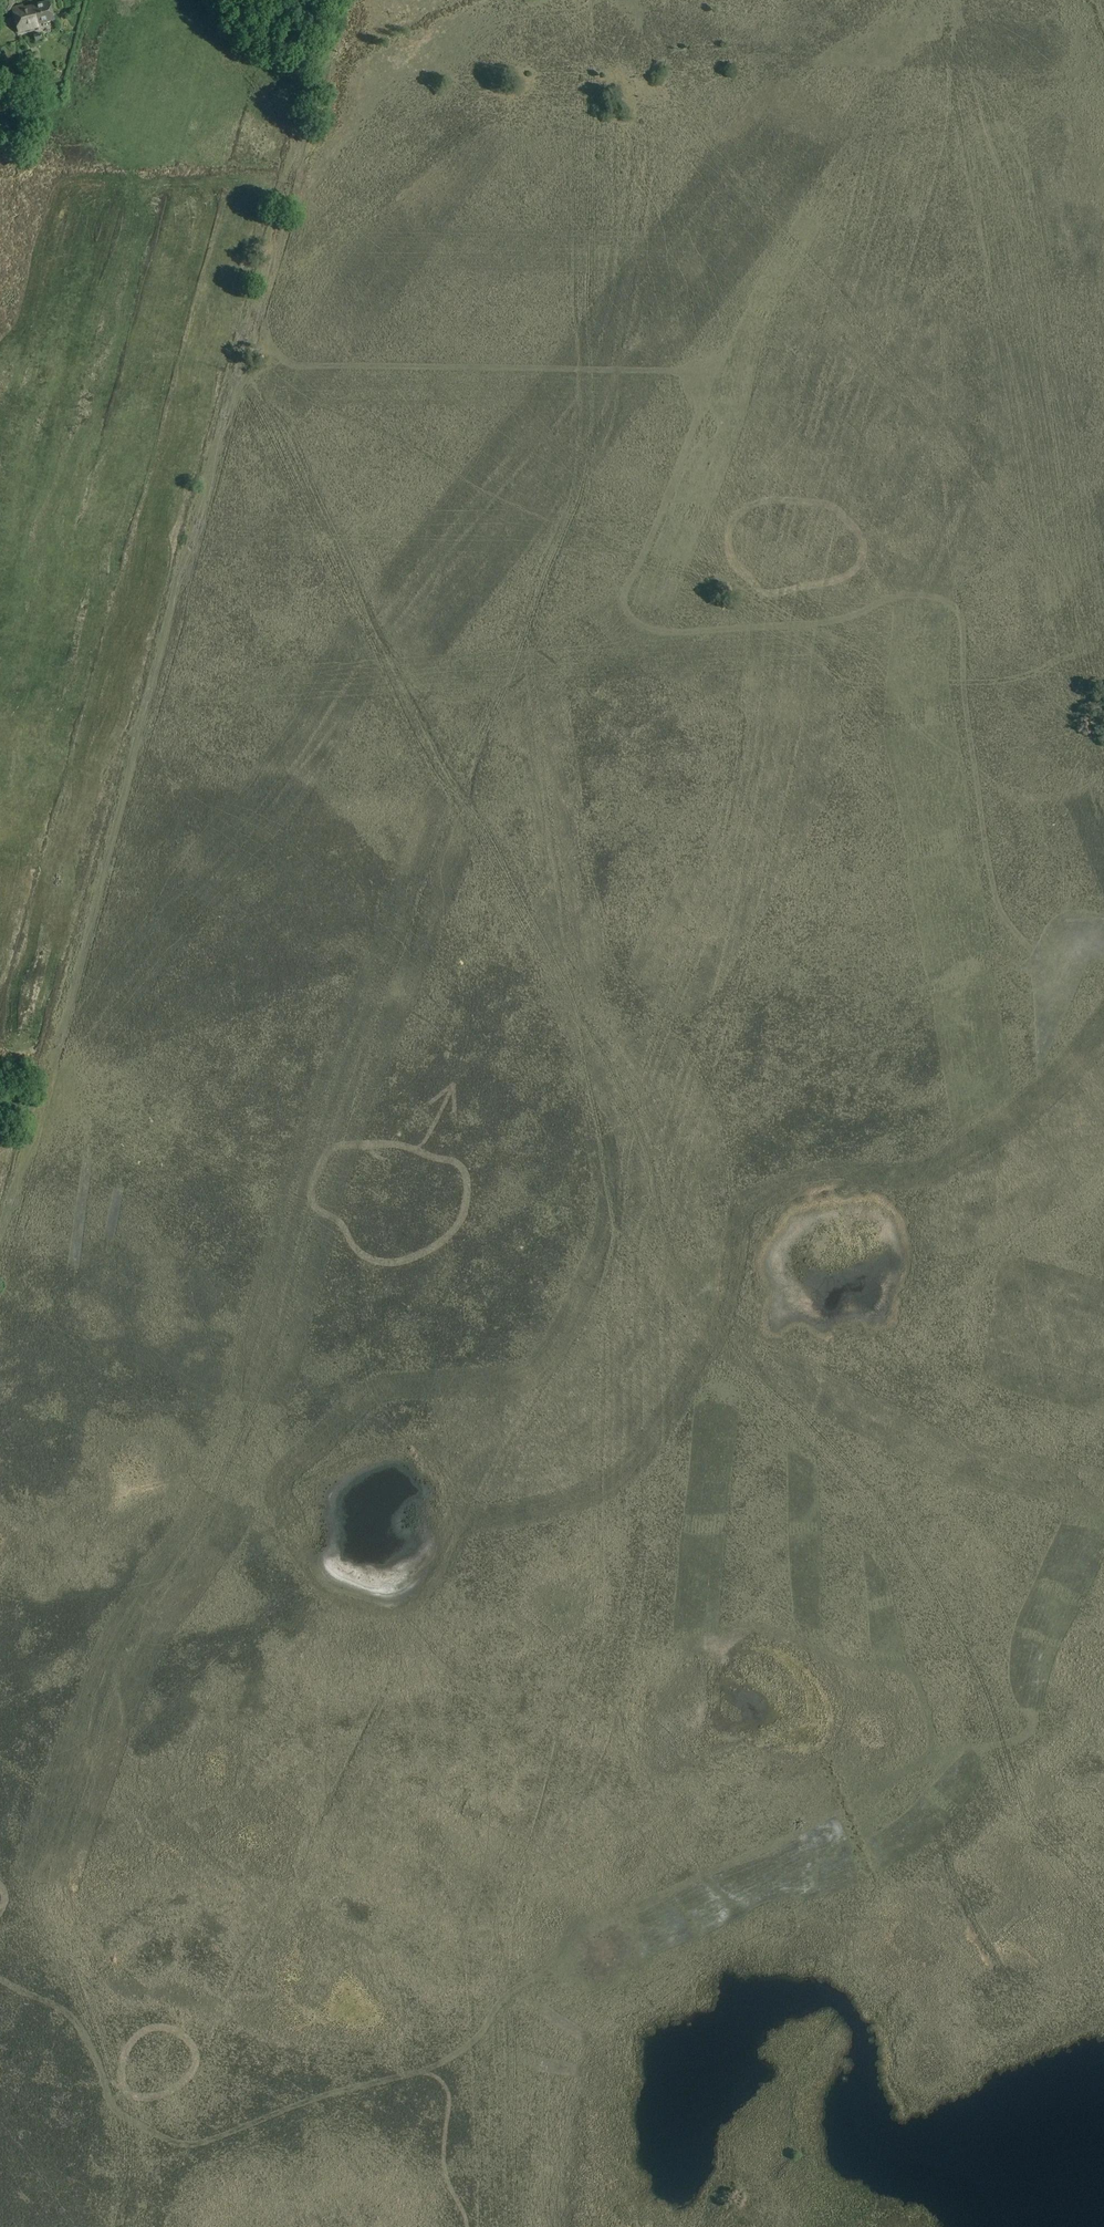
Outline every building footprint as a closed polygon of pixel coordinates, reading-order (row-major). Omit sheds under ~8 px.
[(31,30),(30,27),(55,20),(50,1),(24,7),(23,4),(12,7),(19,33),(31,30)] [(31,51),(25,53),(28,62),(35,59),(31,51)]
